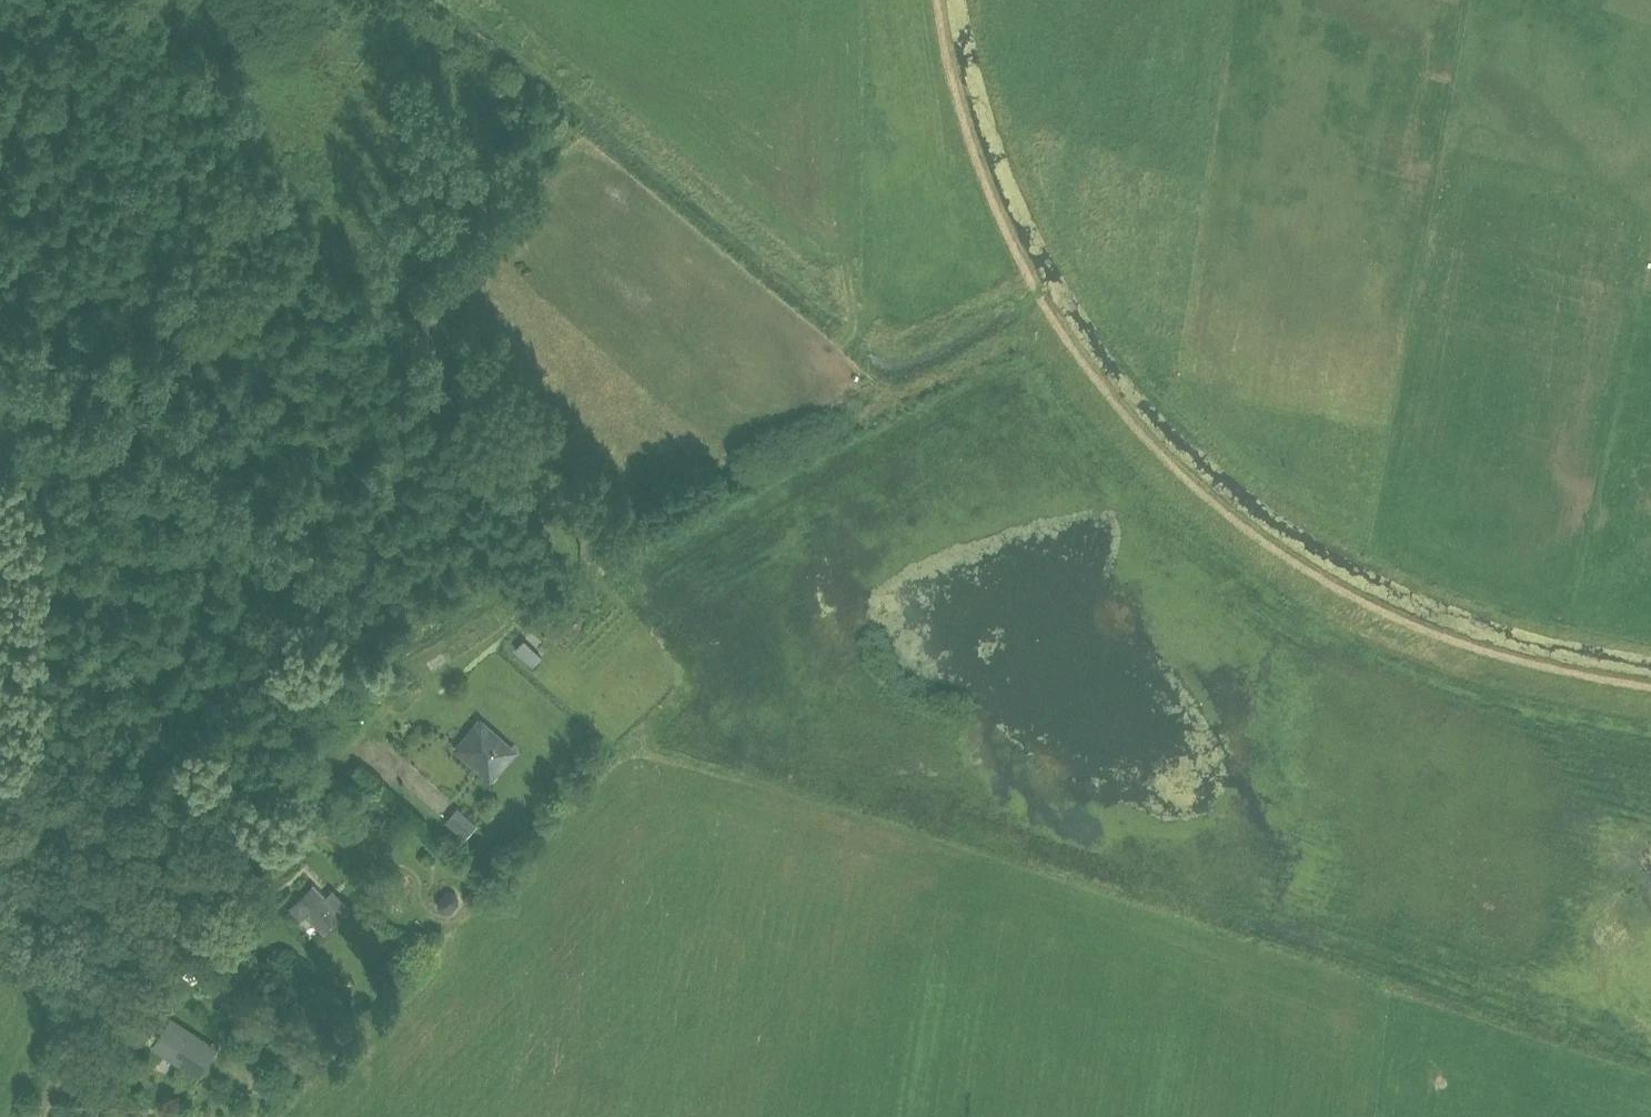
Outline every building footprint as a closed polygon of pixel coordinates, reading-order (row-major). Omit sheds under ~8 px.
[(493,768),(508,750),(480,725),(458,750),(468,758),(474,751),(493,768)] [(445,821),(465,838),(477,824),(458,807),(445,821)] [(323,933),(341,917),(314,887),(287,910),(297,921),(306,914),(323,933)] [(438,899),(438,907),(443,912),(450,913),(458,904),(459,896),(453,890),(446,890),(438,899)] [(130,1019),(145,999),(137,993),(122,1013),(130,1019)] [(199,1077),(217,1050),(172,1020),(154,1047),(199,1077)]
